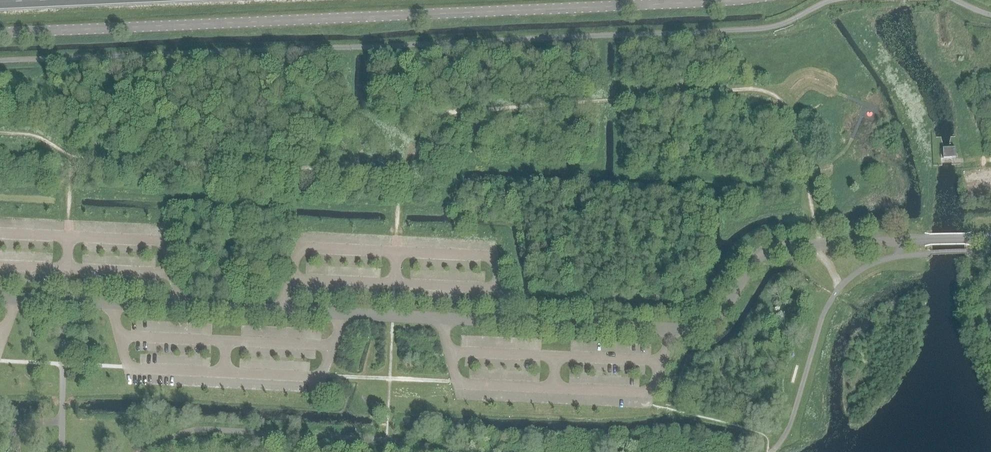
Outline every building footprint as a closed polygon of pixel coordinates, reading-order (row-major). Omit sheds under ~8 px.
[(947,158),(956,157),(955,149),(947,149),(942,149),(943,158),(947,158)]
